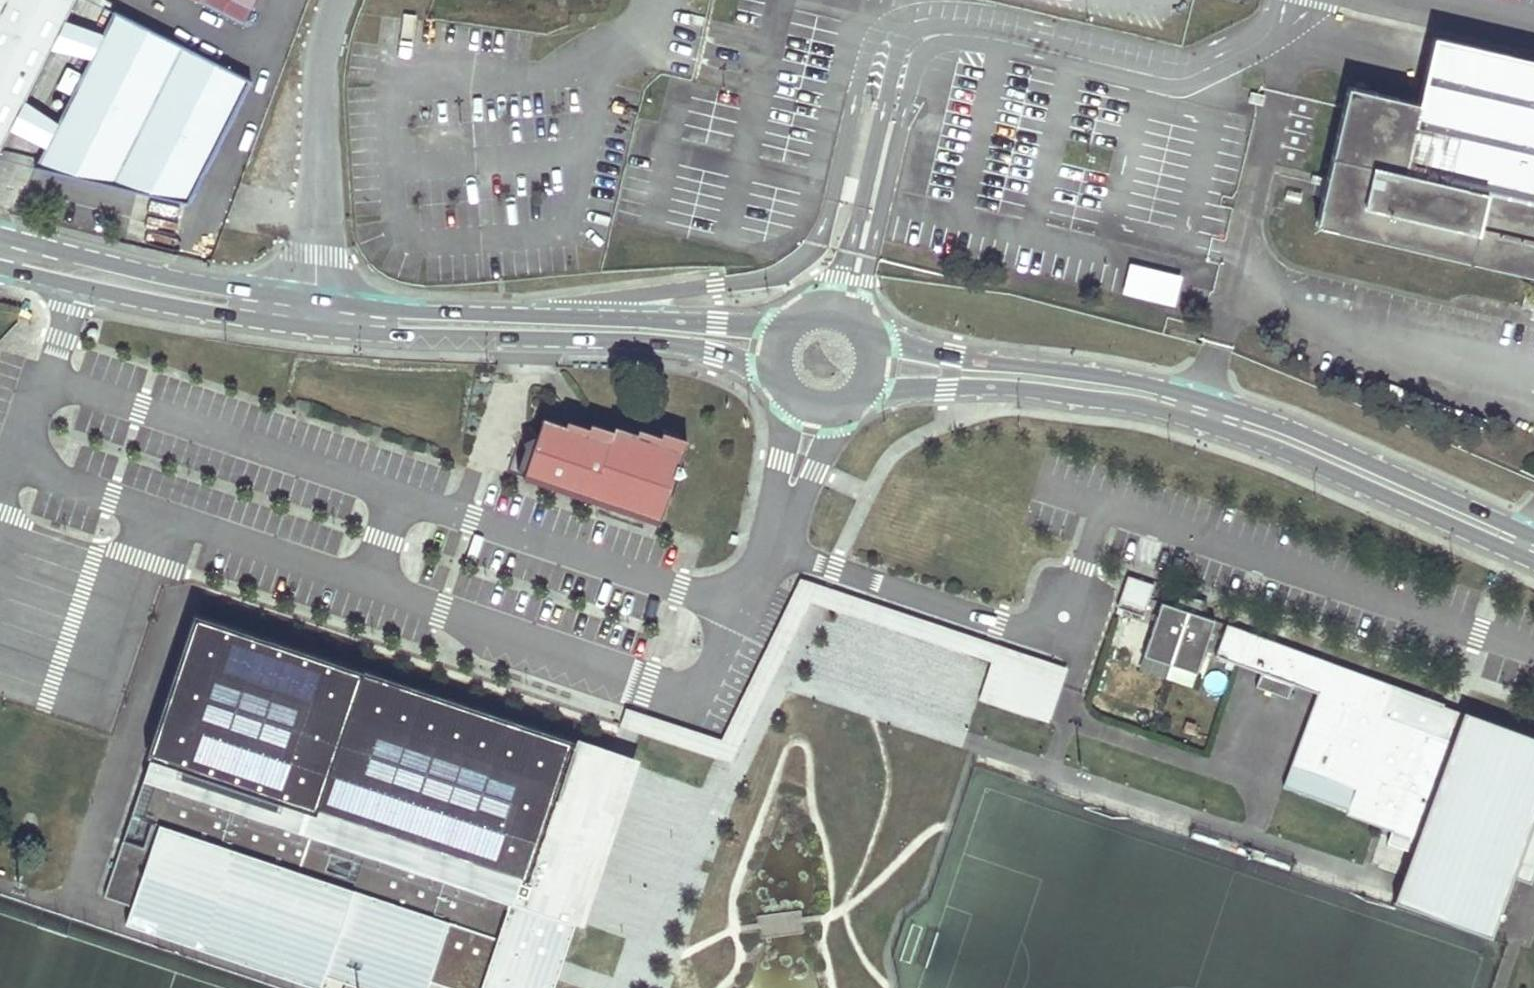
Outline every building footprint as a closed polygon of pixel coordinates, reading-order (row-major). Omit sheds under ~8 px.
[(251,81),(114,11),(102,36),(64,24),(76,0),(0,0),(0,152),(45,62),(58,68),(68,48),(92,55),(37,167),(189,203),(251,81)] [(1439,30),(1423,100),(1355,84),(1350,83),(1345,104),(1324,194),(1317,223),(1533,273),(1533,53),(1439,30)] [(1122,297),(1178,305),(1182,272),(1127,264),(1122,297)] [(1531,275),(1523,308),(1533,310),(1533,275),(1531,275)] [(665,519),(683,448),(537,412),(519,483),(665,519)] [(991,665),(998,645),(804,576),(725,738),(628,705),(622,724),(734,760),(811,604),(991,665)] [(1155,586),(1129,578),(1118,609),(1144,618),(1155,586)] [(1193,599),(1183,596),(1178,610),(1163,604),(1149,644),(1176,652),(1202,662),(1216,622),(1200,617),(1205,604),(1193,599)] [(163,726),(162,726),(104,898),(132,907),(126,925),(313,987),(321,987),(325,977),(358,987),(427,987),(430,982),(448,987),(554,987),(575,924),(594,870),(573,864),(611,753),(555,732),(554,735),(553,740),(539,735),(541,731),(514,722),(512,726),(487,718),(489,713),(462,704),(460,709),(435,700),(437,696),(410,687),(408,691),(383,683),(384,678),(357,669),(356,674),(330,665),(332,660),(329,666),(199,622),(163,726)] [(1349,815),(1393,831),(1388,844),(1414,853),(1395,903),(1491,938),(1533,821),(1533,738),(1464,713),(1394,688),(1228,626),(1217,655),(1320,693),(1293,767),(1358,791),(1350,811),(1349,815)] [(1176,652),(1149,644),(1145,657),(1171,666),(1176,652)] [(998,645),(991,665),(978,701),(1049,727),(1069,669),(1006,647),(998,645)] [(1198,675),(1202,662),(1176,652),(1171,666),(1198,675)] [(357,669),(332,660),(330,665),(356,674),(357,669)] [(1209,674),(1210,692),(1226,691),(1225,672),(1209,674)] [(410,687),(384,678),(383,683),(408,691),(410,687)] [(462,704),(437,696),(435,700),(460,709),(462,704)] [(514,722),(489,713),(487,718),(512,726),(514,722)] [(554,735),(541,731),(539,735),(553,740),(554,735)] [(594,870),(575,924),(583,927),(639,762),(611,753),(573,864),(594,870)] [(1358,791),(1293,767),(1285,788),(1350,811),(1358,791)]
